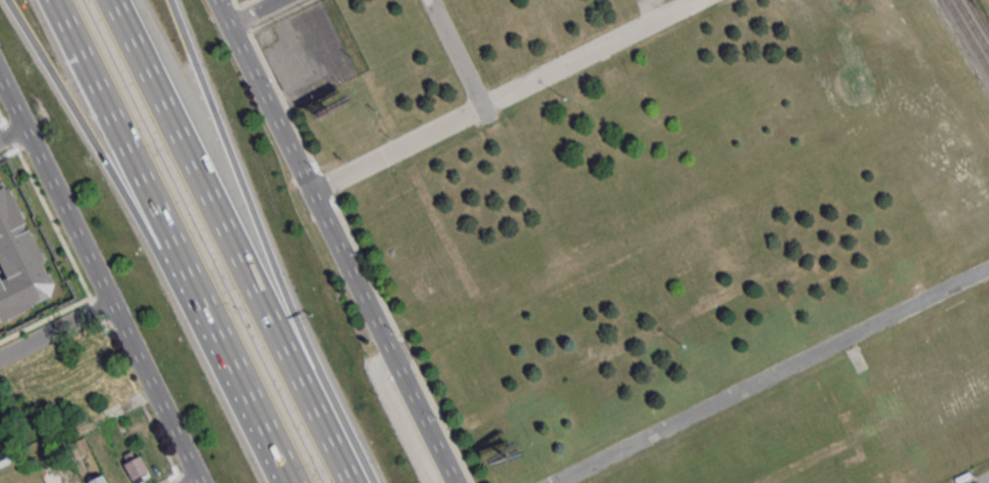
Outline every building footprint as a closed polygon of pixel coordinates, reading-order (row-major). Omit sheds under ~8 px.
[(6,274),(0,262),(0,183),(5,181),(53,279),(50,296),(0,321),(0,277),(6,274)] [(124,462),(140,453),(150,471),(134,480),(124,462)] [(104,472),(110,482),(87,482),(86,481),(104,472)]
